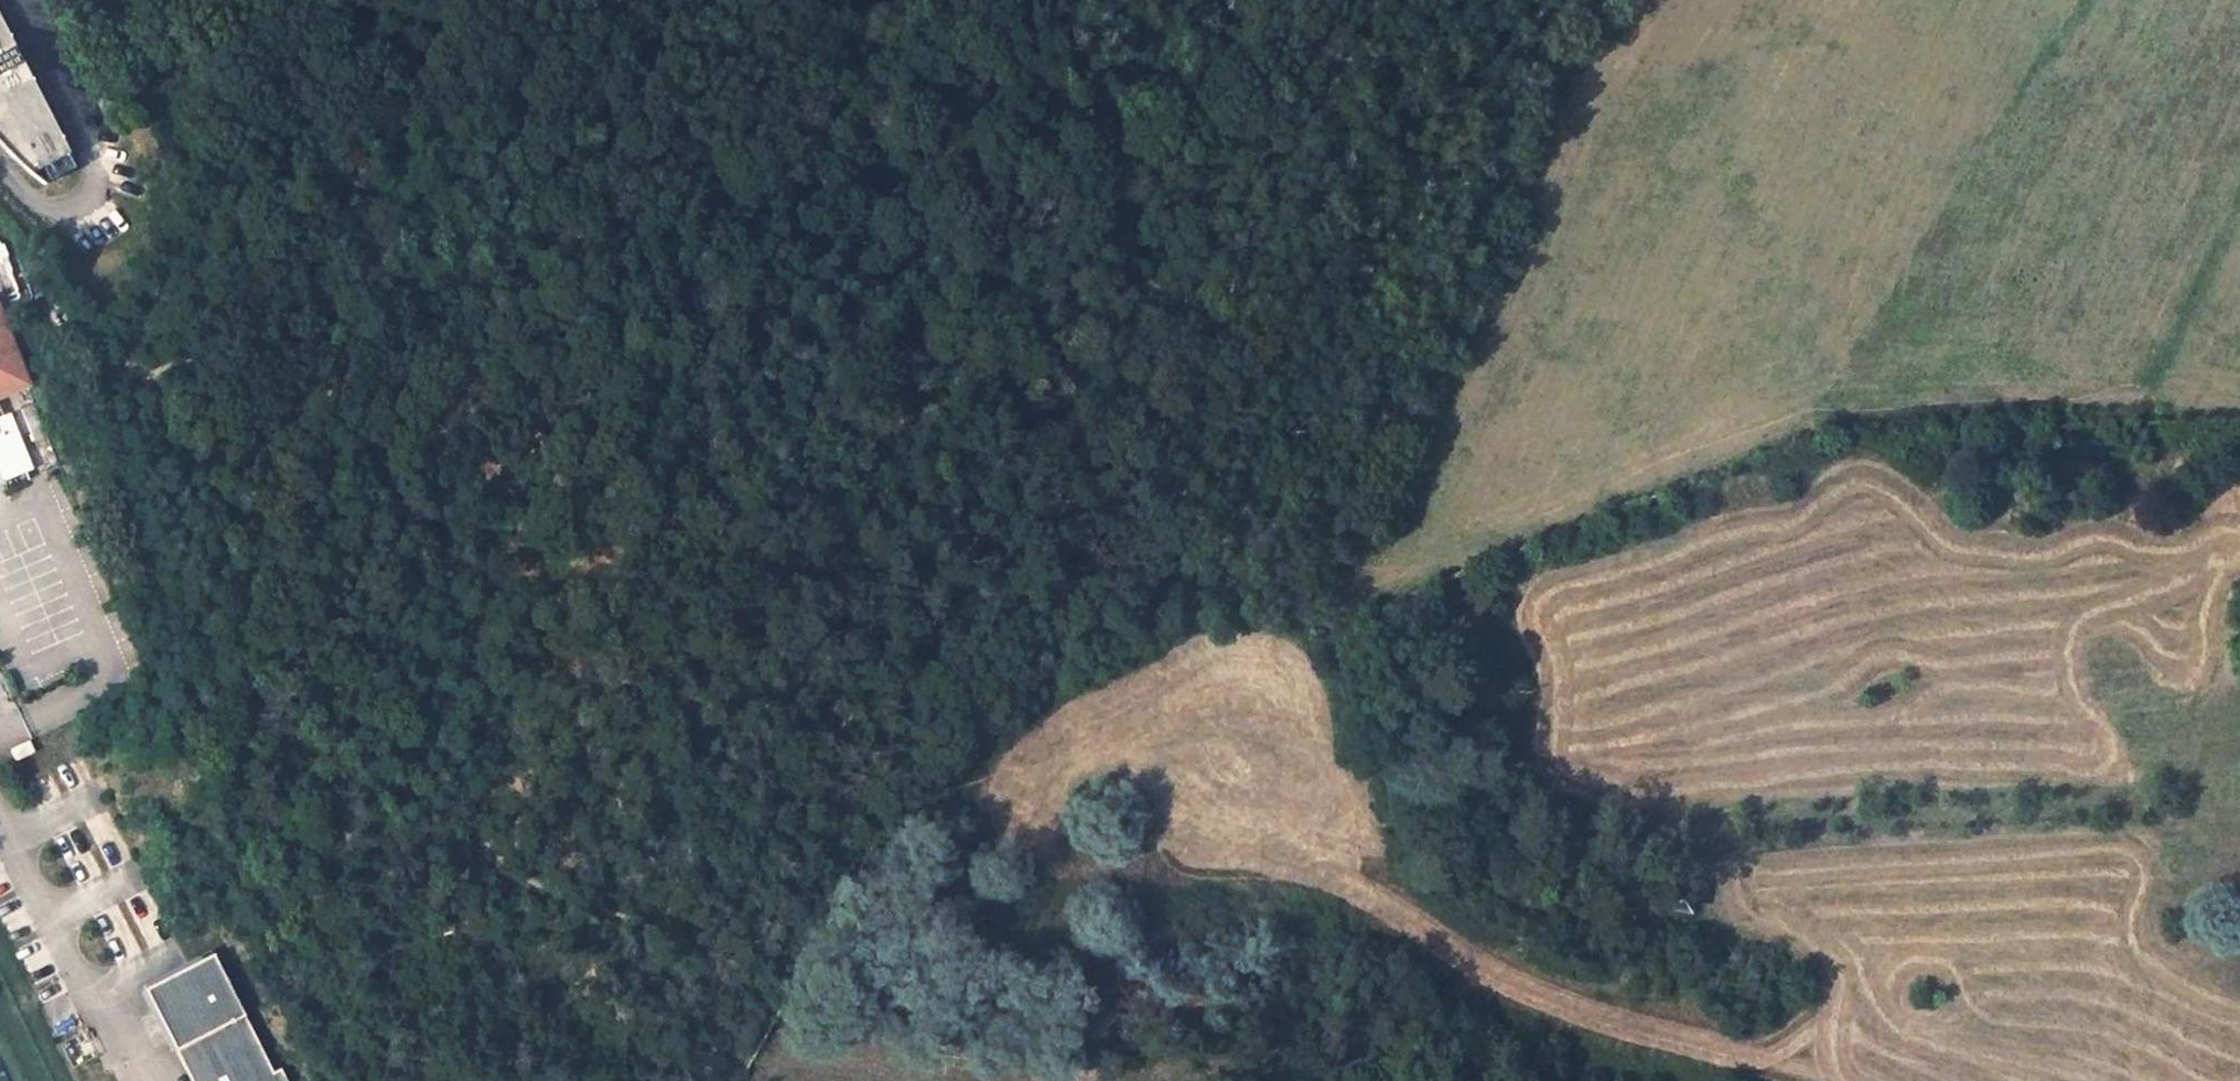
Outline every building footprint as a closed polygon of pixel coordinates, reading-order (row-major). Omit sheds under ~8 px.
[(31,182),(69,164),(22,70),(19,71),(12,58),(15,56),(0,29),(0,153),(31,182)] [(37,400),(0,311),(0,415),(37,400)] [(30,470),(8,414),(0,417),(0,482),(30,470)] [(1671,886),(1667,908),(1688,912),(1693,891),(1671,886)] [(200,1080),(287,1080),(223,952),(153,987),(200,1080)]
